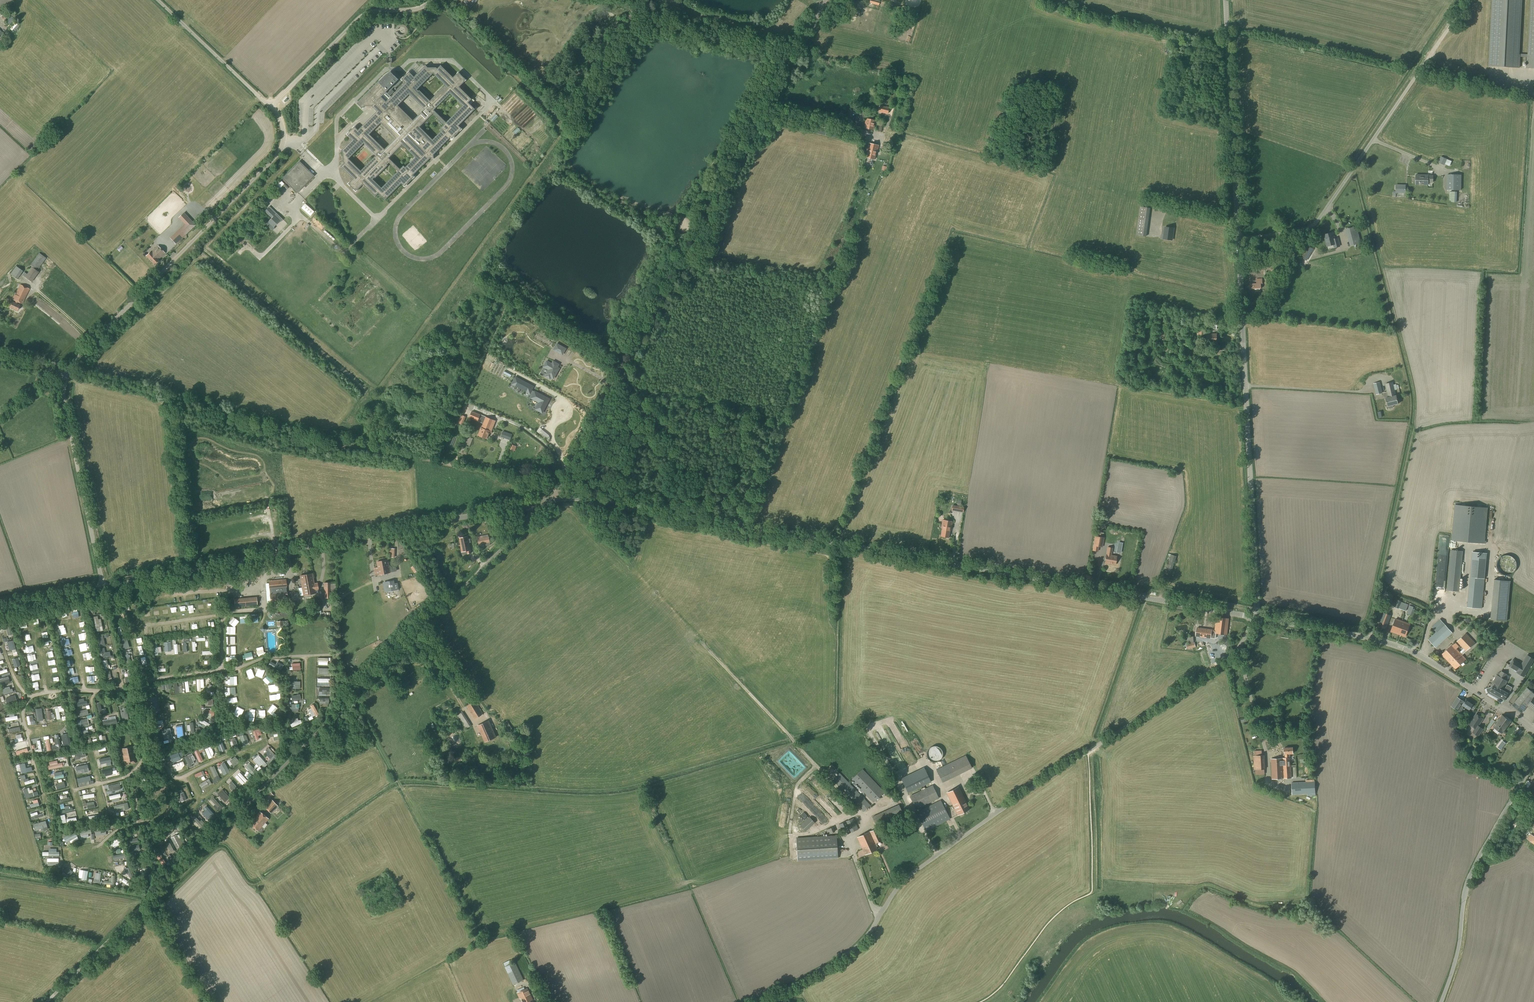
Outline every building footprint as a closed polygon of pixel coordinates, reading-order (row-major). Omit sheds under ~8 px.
[(12,0),(0,0),(0,14),(12,0)] [(899,11),(900,7),(892,5),(893,3),(882,0),(880,7),(891,9),(899,11)] [(1489,66),(1519,68),(1522,0),(1493,0),(1489,66)] [(385,200),(401,183),(404,187),(414,177),(413,175),(430,158),(434,158),(434,154),(450,137),(452,139),(462,129),(458,126),(475,109),(468,103),(472,99),(459,87),(466,80),(458,72),(453,78),(441,65),(437,69),(436,68),(428,68),(425,65),(414,77),(409,72),(401,79),(405,83),(391,97),(386,92),(398,80),(391,72),(388,74),(385,76),(384,76),(378,82),(357,103),(362,109),(364,106),(372,106),(377,111),(358,130),(354,127),(347,134),(352,140),(341,151),(343,153),(343,162),(344,163),(341,166),(353,179),(348,184),(356,191),(362,184),(375,197),(378,193),(385,200)] [(880,106),(879,112),(887,114),(889,108),(880,106)] [(862,128),(865,113),(857,111),(854,126),(862,128)] [(874,121),(865,119),(863,128),(873,130),(874,121)] [(868,150),(866,157),(874,159),(876,152),(877,153),(878,146),(868,143),(867,150),(868,150)] [(1449,165),(1451,161),(1441,157),(1438,163),(1444,165),(1445,164),(1449,165)] [(297,192),(299,190),(313,176),(299,162),(282,178),(297,192)] [(1461,190),(1461,175),(1447,174),(1447,190),(1461,190)] [(1432,183),(1432,175),(1428,175),(1416,175),(1415,184),(1428,185),(1428,183),(1432,183)] [(282,180),(277,185),(280,189),(286,183),(282,180)] [(1405,193),(1405,190),(1405,184),(1395,184),(1395,192),(1393,191),(1393,196),(1396,196),(1396,193),(1405,193)] [(314,212),(312,210),(305,203),(301,208),(310,216),(314,212)] [(197,220),(201,214),(192,206),(187,212),(197,220)] [(281,222),(283,220),(269,206),(264,211),(271,218),(265,224),(272,230),(274,228),(273,227),(279,221),(281,222)] [(1146,237),(1150,208),(1140,207),(1136,235),(1146,237)] [(179,217),(187,225),(190,229),(194,225),(183,213),(179,217)] [(1165,226),(1164,239),(1172,240),(1174,228),(1165,226)] [(1357,226),(1347,228),(1351,245),(1361,243),(1357,226)] [(1334,239),(1333,233),(1324,235),(1327,246),(1333,245),(1334,248),(1340,246),(1338,238),(1334,239)] [(1306,261),(1313,249),(1306,244),(1299,256),(1306,261)] [(165,253),(157,245),(151,252),(150,251),(146,256),(154,265),(159,261),(158,260),(165,253)] [(39,253),(30,265),(37,270),(46,258),(40,254),(39,253)] [(17,279),(23,271),(16,266),(10,274),(17,279)] [(32,267),(25,277),(32,282),(39,272),(32,267)] [(1249,288),(1261,288),(1261,284),(1263,284),(1262,278),(1256,279),(1256,283),(1249,284),(1249,288)] [(22,304),(30,289),(20,284),(15,295),(14,294),(12,300),(15,301),(14,303),(12,302),(10,307),(17,311),(20,305),(17,304),(18,302),(22,304)] [(371,308),(381,300),(385,304),(389,300),(385,295),(384,295),(376,286),(373,289),(378,294),(375,296),(377,298),(374,300),(373,298),(367,303),(371,308)] [(341,306),(331,296),(325,301),(338,313),(345,306),(343,304),(341,306)] [(1206,335),(1206,329),(1197,329),(1197,338),(1203,338),(1203,335),(1203,334),(1206,335)] [(1207,344),(1217,343),(1216,333),(1207,334),(1207,344)] [(556,343),(553,349),(562,354),(566,348),(556,343)] [(552,364),(546,360),(543,367),(548,370),(547,372),(547,373),(547,374),(546,376),(550,378),(550,377),(553,378),(558,369),(558,368),(557,367),(559,364),(554,361),(554,362),(553,362),(552,364)] [(534,386),(515,376),(511,384),(530,394),(534,386)] [(1376,395),(1382,394),(1380,386),(1379,383),(1373,384),(1376,395)] [(1392,385),(1392,383),(1385,384),(1387,392),(1388,392),(1389,397),(1385,398),(1387,407),(1388,407),(1388,408),(1389,408),(1393,408),(1393,407),(1393,405),(1398,404),(1396,396),(1395,396),(1394,390),(1399,389),(1398,385),(1396,385),(1396,384),(1392,385)] [(538,402),(535,409),(543,413),(550,399),(534,390),(531,398),(538,402)] [(491,433),(496,421),(486,417),(480,415),(472,411),(469,418),(477,421),(483,424),(481,428),(478,436),(486,439),(489,432),(491,433)] [(510,440),(512,434),(503,431),(501,437),(510,440)] [(1488,508),(1454,505),(1451,540),(1486,544),(1486,541),(1485,541),(1488,508)] [(953,522),(942,520),(941,528),(942,529),(941,536),(949,538),(950,530),(951,530),(953,522)] [(483,537),(482,535),(477,537),(478,545),(490,542),(489,536),(483,537)] [(469,543),(467,536),(459,538),(461,545),(460,545),(462,552),(467,551),(467,554),(471,553),(469,543)] [(1102,547),(1103,545),(1104,537),(1095,536),(1092,550),(1098,552),(1099,547),(1102,547)] [(1115,565),(1117,556),(1112,556),(1113,548),(1107,547),(1106,555),(1105,563),(1115,565)] [(1459,592),(1463,551),(1450,550),(1447,590),(1459,592)] [(1487,553),(1472,552),(1467,607),(1482,609),(1487,553)] [(1170,579),(1177,556),(1171,555),(1164,577),(1170,579)] [(380,575),(390,573),(387,560),(377,562),(380,575)] [(312,573),(299,575),(303,595),(316,593),(316,590),(318,590),(317,582),(314,583),(312,573)] [(231,575),(224,576),(224,578),(225,584),(232,584),(232,577),(231,575)] [(1507,621),(1510,581),(1494,579),(1490,620),(1507,621)] [(286,591),(286,580),(282,580),(269,581),(269,589),(270,592),(269,592),(270,604),(284,603),(283,597),(287,597),(287,591),(286,591)] [(394,580),(385,582),(387,592),(396,590),(395,583),(394,580)] [(324,582),(324,595),(327,595),(327,598),(333,598),(333,596),(334,596),(334,588),(331,588),(331,583),(331,582),(324,582)] [(1406,611),(1409,604),(1395,599),(1392,606),(1406,611)] [(1386,629),(1391,616),(1383,613),(1378,626),(1386,629)] [(1227,635),(1229,618),(1216,616),(1215,630),(1212,630),(1197,628),(1196,636),(1211,638),(1214,638),(1215,633),(1223,635),(1223,638),(1226,638),(1227,635)] [(230,623),(236,627),(241,621),(235,617),(230,623)] [(1405,636),(1409,625),(1396,619),(1391,631),(1405,636)] [(1436,648),(1452,633),(1440,619),(1432,627),(1436,632),(1428,639),(1436,648)] [(1466,651),(1475,643),(1466,633),(1456,641),(1466,651)] [(1186,649),(1196,647),(1195,645),(1199,644),(1198,641),(1194,642),(1194,643),(1187,644),(1186,649)] [(1449,662),(1460,653),(1452,645),(1442,654),(1449,662)] [(228,654),(237,654),(237,646),(230,646),(228,646),(228,654)] [(257,647),(258,656),(266,655),(265,646),(257,647)] [(104,653),(103,648),(99,649),(101,659),(111,657),(110,652),(104,653)] [(1455,669),(1465,659),(1460,653),(1449,662),(1455,669)] [(1524,677),(1533,659),(1527,655),(1521,665),(1513,660),(1509,667),(1517,672),(1517,673),(1524,677)] [(87,665),(88,673),(96,672),(96,666),(92,667),(92,664),(87,665)] [(320,674),(332,674),(331,664),(320,665),(320,674)] [(1504,679),(1507,674),(1501,671),(1498,676),(1496,675),(1491,684),(1493,686),(1490,691),(1504,699),(1508,693),(1508,694),(1512,688),(1507,685),(1505,688),(1504,688),(1503,689),(1507,681),(1504,679)] [(238,685),(238,676),(231,676),(231,680),(227,680),(227,685),(238,685)] [(279,683),(269,684),(270,693),(280,691),(279,683)] [(1528,705),(1533,698),(1533,693),(1527,688),(1512,705),(1521,713),(1528,705)] [(149,715),(161,712),(157,696),(146,698),(149,715)] [(1459,711),(1462,707),(1460,705),(1461,702),(1456,699),(1451,706),(1459,711)] [(1473,705),(1466,700),(1462,705),(1469,710),(1470,709),(1473,711),(1476,707),(1473,705)] [(474,720),(483,714),(475,701),(466,706),(474,720)] [(106,703),(99,704),(100,714),(107,713),(106,703)] [(274,715),(279,708),(274,704),(269,711),(274,715)] [(57,707),(58,720),(62,719),(61,712),(65,712),(65,706),(57,707)] [(466,729),(471,726),(463,712),(457,715),(466,729)] [(1482,718),(1477,714),(1474,718),(1473,718),(1469,725),(1474,728),(1472,732),(1478,737),(1483,729),(1478,726),(1479,725),(1478,724),(1482,718)] [(28,716),(29,725),(37,724),(37,720),(31,721),(31,715),(28,716)] [(1502,715),(1493,727),(1502,734),(1512,720),(1506,716),(1506,717),(1502,715)] [(485,742),(496,738),(488,721),(478,726),(485,742)] [(510,731),(513,729),(507,721),(504,723),(510,731)] [(183,725),(177,726),(179,735),(185,734),(183,725)] [(257,740),(261,739),(260,736),(264,734),(261,727),(253,731),(257,740)] [(1516,731),(1521,735),(1525,731),(1519,727),(1516,731)] [(64,744),(72,744),(71,733),(63,734),(64,744)] [(55,746),(52,746),(53,752),(61,750),(59,738),(54,739),(55,746)] [(136,763),(134,753),(135,753),(133,747),(121,749),(125,766),(129,765),(129,763),(131,762),(132,764),(136,763)] [(213,747),(207,748),(210,759),(216,757),(213,747)] [(943,755),(943,753),(943,752),(942,750),(941,749),(940,748),(938,747),(937,747),(936,747),(934,747),(932,747),(931,748),(930,748),(929,749),(928,751),(927,752),(927,754),(927,756),(927,757),(928,759),(929,760),(930,761),(931,762),(932,763),(934,763),(936,763),(938,763),(939,762),(941,761),(942,760),(943,758),(943,757),(943,755)] [(1272,779),(1291,778),(1290,758),(1290,754),(1293,754),(1293,747),(1284,748),(1285,754),(1285,758),(1271,759),(1272,779)] [(199,748),(195,750),(201,762),(205,761),(199,748)] [(271,760),(277,755),(270,748),(267,750),(270,753),(267,756),(271,760)] [(175,760),(176,763),(182,760),(181,757),(184,756),(183,753),(178,755),(168,758),(169,761),(175,760)] [(261,766),(264,764),(266,767),(269,764),(260,755),(255,759),(261,766)] [(454,763),(462,761),(460,755),(452,757),(454,763)] [(958,759),(936,770),(942,783),(965,772),(958,759)] [(20,765),(22,774),(32,772),(31,768),(25,769),(24,764),(20,765)] [(224,764),(219,770),(222,773),(224,772),(226,773),(230,769),(224,764)] [(250,764),(247,767),(253,774),(257,770),(250,764)] [(217,779),(221,778),(215,766),(212,768),(217,779)] [(104,776),(111,775),(111,773),(117,772),(116,767),(103,769),(104,776)] [(924,768),(901,779),(908,794),(931,782),(924,768)] [(873,803),(884,792),(862,769),(851,780),(873,803)] [(243,772),(237,777),(242,784),(248,779),(243,772)] [(864,812),(870,805),(839,773),(833,779),(864,812)] [(227,783),(235,791),(239,787),(231,779),(227,783)] [(969,790),(974,787),(971,780),(965,783),(969,790)] [(201,785),(204,790),(211,786),(208,781),(201,785)] [(1292,795),(1315,794),(1315,781),(1291,783),(1292,795)] [(112,793),(123,790),(121,783),(110,786),(112,793)] [(916,810),(939,798),(932,785),(910,796),(916,810)] [(958,815),(969,809),(958,787),(947,793),(958,815)] [(38,795),(37,791),(28,794),(27,788),(23,789),(26,798),(38,795)] [(227,795),(229,794),(226,789),(219,792),(225,802),(230,799),(227,795)] [(180,806),(183,805),(182,802),(185,800),(181,790),(177,792),(180,799),(178,800),(180,806)] [(269,791),(260,799),(265,804),(273,795),(269,791)] [(271,814),(278,806),(271,799),(264,807),(271,814)] [(926,832),(951,819),(940,800),(916,812),(926,832)] [(876,825),(903,814),(899,805),(872,817),(876,825)] [(258,831),(268,819),(259,811),(249,824),(258,831)] [(806,831),(815,823),(810,817),(800,825),(806,831)] [(844,835),(858,829),(853,818),(839,824),(844,835)] [(46,820),(34,825),(37,831),(48,827),(46,820)] [(865,855),(877,849),(876,847),(878,846),(876,843),(882,840),(877,828),(869,832),(857,837),(865,855)] [(65,836),(67,843),(79,838),(77,832),(65,836)] [(798,861),(838,858),(836,836),(796,838),(798,861)] [(131,856),(135,855),(134,852),(140,851),(139,846),(130,847),(131,856)] [(115,856),(116,861),(130,857),(129,853),(115,856)] [(115,876),(111,876),(111,882),(104,881),(104,885),(114,885),(115,876)] [(121,884),(127,887),(130,882),(125,878),(121,884)] [(513,985),(523,980),(515,962),(504,967),(513,985)] [(527,988),(517,993),(521,1001),(534,1001),(527,988)]
